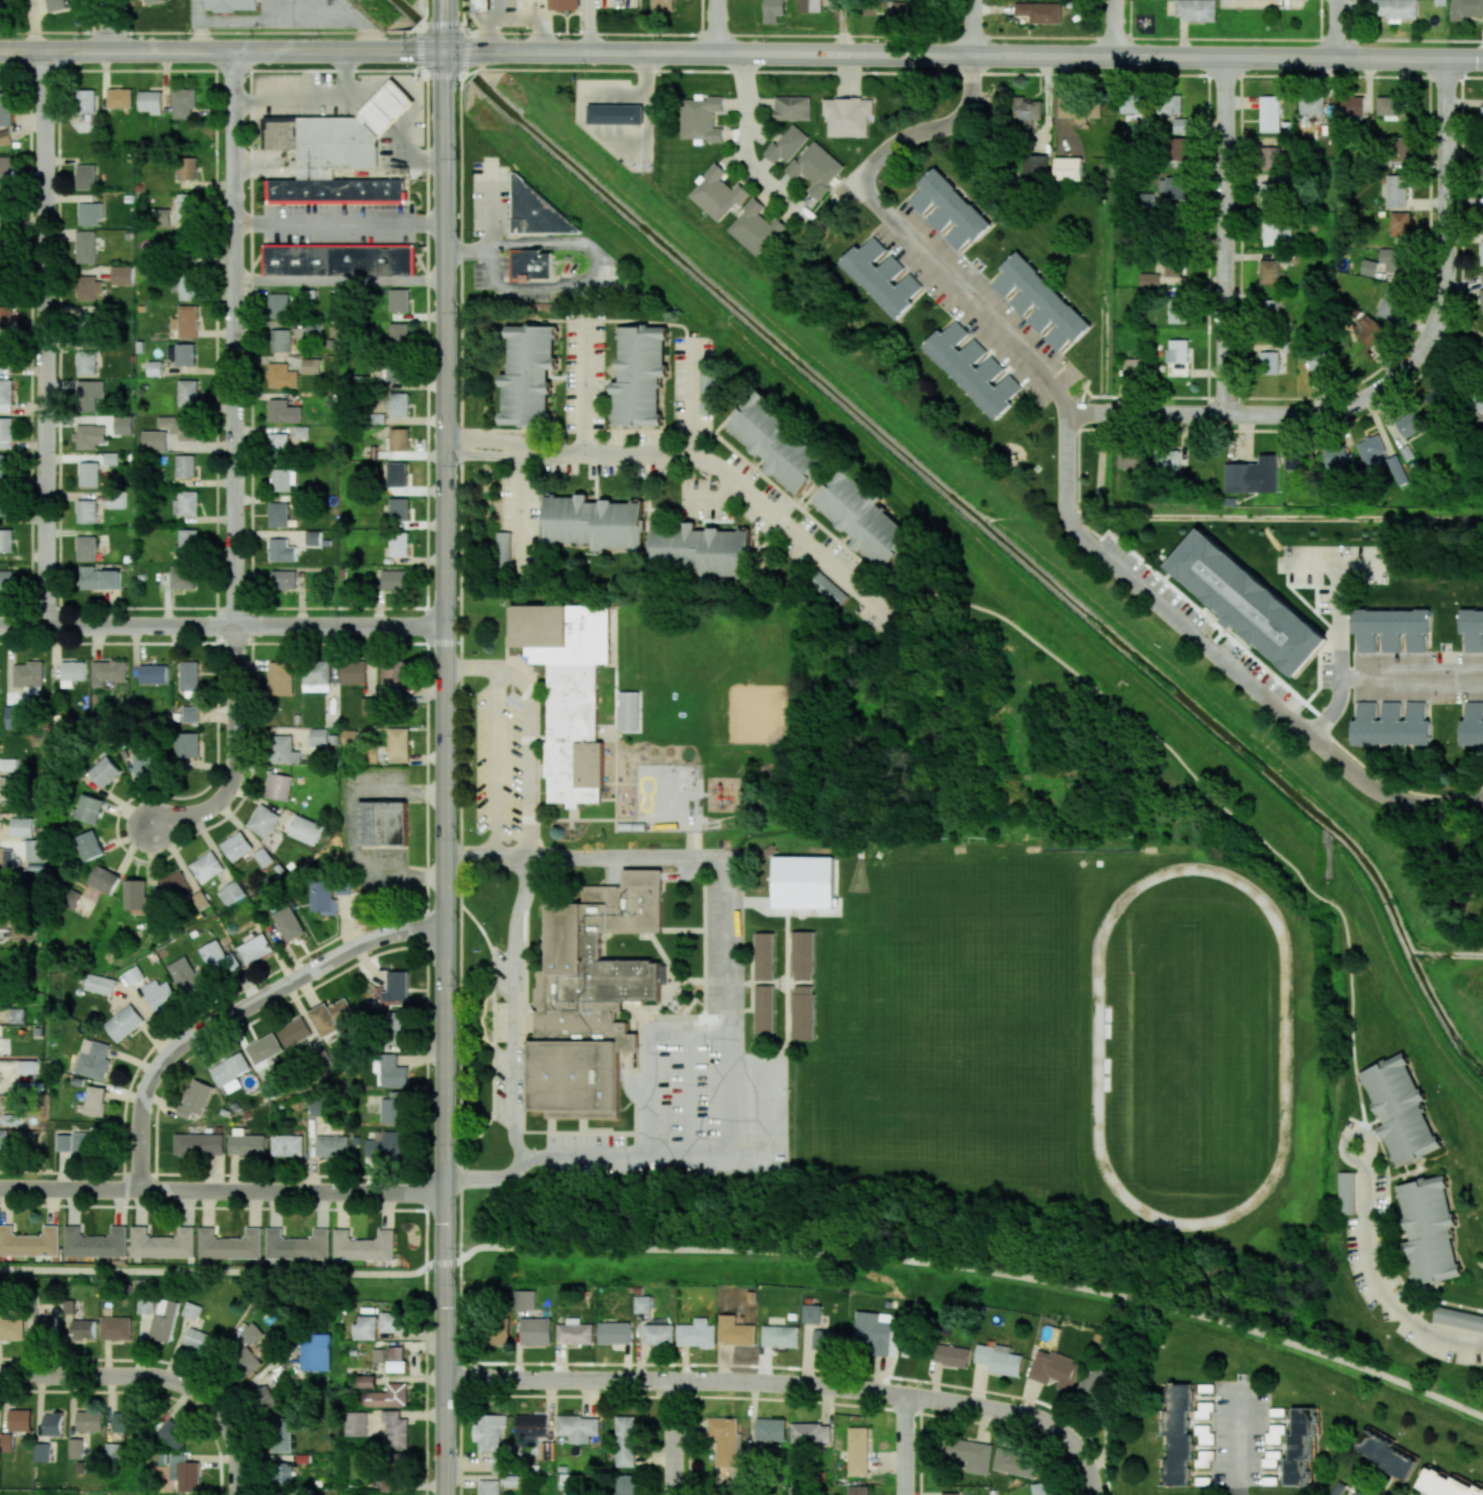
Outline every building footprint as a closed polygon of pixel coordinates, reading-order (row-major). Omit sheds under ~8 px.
[(68,8),(66,0),(47,0),(49,11),(68,8)] [(257,0),(205,0),(205,10),(257,11),(257,0)] [(473,12),(489,12),(489,0),(474,0),(473,12)] [(581,0),(551,0),(551,10),(581,10),(581,0)] [(672,10),(672,0),(653,0),(653,10),(672,10)] [(785,0),(764,0),(764,24),(778,24),(778,15),(785,15),(785,0)] [(800,11),(822,12),(822,0),(800,0),(800,11)] [(1177,17),(1186,17),(1186,22),(1216,22),(1216,0),(1177,0),(1177,17)] [(1417,0),(1373,0),(1373,18),(1417,17),(1417,0)] [(1464,21),(1464,16),(1482,16),(1482,0),(1452,0),(1451,21),(1464,21)] [(1061,23),(1061,3),(1015,3),(1015,15),(1030,15),(1030,23),(1061,23)] [(132,107),(132,88),(108,88),(108,107),(132,107)] [(173,118),(191,118),(191,107),(196,107),(196,88),(172,89),(173,118)] [(96,111),(97,90),(77,89),(77,111),(96,111)] [(162,91),(139,91),(139,110),(151,110),(151,114),(161,114),(162,91)] [(12,92),(0,92),(0,125),(12,126),(12,92)] [(1121,113),(1135,113),(1135,119),(1144,118),(1143,93),(1120,94),(1121,113)] [(1181,95),(1158,94),(1158,114),(1181,114),(1181,95)] [(681,138),(706,139),(706,142),(722,143),(723,128),(713,128),(713,111),(723,111),(723,96),(708,96),(708,100),(682,99),(681,138)] [(809,120),(810,97),(775,96),(774,119),(809,120)] [(1260,131),(1279,132),(1279,96),(1260,96),(1260,131)] [(1363,116),(1364,97),(1340,96),(1340,115),(1363,116)] [(1377,96),(1377,115),(1400,115),(1400,96),(1377,96)] [(1014,119),(1021,119),(1021,124),(1034,124),(1034,119),(1041,119),(1042,101),(1024,100),(1024,97),(1014,97),(1014,119)] [(1324,115),(1324,97),(1300,97),(1299,114),(1324,115)] [(828,136),(867,137),(868,116),(873,116),(873,99),(823,98),(823,115),(828,115),(828,136)] [(1101,117),(1101,99),(1059,99),(1059,117),(1075,117),(1075,122),(1087,122),(1087,117),(1101,117)] [(643,124),(643,105),(589,104),(588,124),(643,124)] [(1174,134),(1188,133),(1188,118),(1173,118),(1174,134)] [(780,156),(788,162),(809,136),(791,122),(765,155),(775,163),(780,156)] [(9,129),(0,131),(0,145),(11,143),(9,129)] [(1409,162),(1409,138),(1391,137),(1391,162),(1409,162)] [(845,166),(812,139),(786,172),(796,180),(801,173),(814,183),(808,191),(818,199),(845,166)] [(1189,140),(1171,139),(1171,161),(1188,161),(1189,140)] [(1279,147),(1262,147),(1261,168),(1279,169),(1279,147)] [(1022,179),(1046,180),(1047,155),(1023,155),(1022,179)] [(0,156),(0,189),(11,188),(10,156),(0,156)] [(197,180),(197,158),(178,157),(178,180),(197,180)] [(1082,158),(1055,157),(1054,180),(1082,181),(1082,158)] [(721,223),(748,191),(739,183),(733,190),(720,179),(726,172),(715,162),(697,182),(700,184),(690,196),(721,223)] [(76,189),(96,189),(96,164),(76,165),(76,189)] [(992,225),(935,167),(918,185),(921,188),(908,201),(922,214),(935,201),(939,206),(927,219),(940,233),(953,220),(957,225),(945,238),(958,251),(971,238),(975,241),(992,225)] [(513,173),(518,172),(582,229),(582,233),(513,233),(513,173)] [(1387,207),(1406,207),(1406,175),(1387,175),(1387,207)] [(1159,178),(1160,193),(1166,193),(1167,200),(1184,200),(1183,177),(1159,178)] [(267,180),(267,203),(407,203),(407,179),(267,180)] [(1260,206),(1279,207),(1279,183),(1260,183),(1260,206)] [(178,218),(196,218),(196,194),(178,194),(178,218)] [(761,257),(786,226),(776,218),(771,224),(759,214),(765,206),(754,197),(727,231),(761,257)] [(79,202),(79,224),(104,223),(104,202),(79,202)] [(1390,212),(1391,237),(1410,236),(1409,212),(1390,212)] [(1264,246),(1291,246),(1291,222),(1263,222),(1264,246)] [(95,263),(96,231),(77,231),(76,263),(95,263)] [(895,320),(913,304),(909,300),(923,286),(910,273),(897,285),(892,280),(905,268),(892,254),(878,267),(873,262),(886,250),(873,236),(861,248),(857,245),(840,262),(895,320)] [(264,245),(264,274),(415,275),(414,245),(264,245)] [(509,249),(510,281),(521,281),(522,282),(530,283),(530,278),(551,278),(551,252),(540,252),(540,249),(509,249)] [(1361,276),(1403,278),(1404,250),(1380,249),(1379,260),(1362,259),(1361,276)] [(1092,326),(1018,251),(1001,268),(1004,272),(991,285),(1005,298),(1017,286),(1022,290),(1009,303),(1023,317),(1035,304),(1039,308),(1027,320),(1040,334),(1053,321),(1058,326),(1045,339),(1058,352),(1071,339),(1075,343),(1092,326)] [(1279,285),(1279,260),(1260,260),(1259,284),(1279,285)] [(1166,276),(1183,277),(1184,265),(1166,264),(1166,276)] [(112,284),(132,284),(132,266),(112,266),(112,284)] [(1140,285),(1160,286),(1160,274),(1141,273),(1140,285)] [(76,300),(100,300),(100,277),(76,277),(76,300)] [(197,277),(180,277),(179,299),(196,300),(197,277)] [(1394,321),(1404,291),(1386,285),(1376,315),(1394,321)] [(299,289),(299,301),(316,301),(315,289),(299,289)] [(390,289),(408,289),(408,311),(389,311),(390,289)] [(269,294),(269,318),(288,318),(288,293),(269,294)] [(1186,323),(1187,299),(1169,298),(1169,322),(1186,323)] [(1259,316),(1279,317),(1280,300),(1259,300),(1259,316)] [(197,337),(197,306),(179,305),(178,318),(171,317),(171,328),(179,329),(179,337),(197,337)] [(12,329),(13,306),(0,306),(0,329),(12,329)] [(97,314),(78,314),(79,333),(98,333),(97,314)] [(1357,336),(1372,349),(1387,332),(1366,314),(1358,323),(1364,328),(1357,336)] [(994,420),(1025,390),(1010,374),(997,386),(992,381),(1004,369),(991,355),(979,368),(975,364),(987,352),(974,338),(961,351),(956,346),(969,334),(956,320),(943,333),(940,329),(923,346),(994,420)] [(321,322),(321,337),(307,337),(307,322),(321,322)] [(557,325),(557,337),(554,337),(554,356),(556,356),(556,368),(549,368),(549,379),(551,379),(551,393),(548,393),(548,411),(551,411),(551,423),(531,423),(531,426),(519,426),(519,423),(501,423),(501,411),(503,411),(503,385),(499,385),(499,374),(506,374),(506,363),(509,363),(509,336),(507,336),(507,326),(526,326),(527,322),(533,322),(537,322),(537,325),(557,325)] [(390,323),(390,347),(409,347),(408,323),(390,323)] [(669,326),(668,338),(665,338),(665,357),(668,357),(668,369),(661,369),(660,381),(663,381),(663,394),(660,394),(660,412),(663,412),(663,425),(642,425),(642,427),(630,427),(630,425),(612,425),(612,412),(614,412),(614,387),(611,387),(611,375),(618,375),(618,364),(621,364),(621,337),(618,337),(618,327),(638,327),(638,324),(649,324),(649,326),(669,326)] [(272,329),(271,351),(291,351),(291,329),(272,329)] [(1187,376),(1188,339),(1167,339),(1167,376),(1187,376)] [(8,366),(8,343),(0,343),(0,365),(8,366)] [(195,344),(169,344),(169,365),(195,365),(195,344)] [(76,351),(78,375),(97,374),(96,350),(76,351)] [(1334,370),(1331,350),(1309,354),(1312,374),(1334,370)] [(1278,374),(1279,352),(1260,351),(1260,374),(1278,374)] [(303,358),(302,374),(320,374),(320,358),(303,358)] [(1125,376),(1144,376),(1144,358),(1125,358),(1125,376)] [(387,359),(387,381),(405,382),(405,359),(387,359)] [(161,361),(147,361),(148,376),(162,376),(161,361)] [(267,372),(269,372),(269,363),(288,363),(288,371),(298,371),(298,387),(269,387),(269,378),(267,378),(267,372)] [(699,412),(715,412),(716,371),(701,371),(699,412)] [(354,375),(354,389),(370,389),(370,375),(354,375)] [(12,412),(12,379),(0,379),(0,412),(12,412)] [(197,405),(198,380),(178,379),(178,404),(197,405)] [(104,381),(77,380),(77,409),(97,409),(97,398),(104,398),(104,381)] [(796,496),(788,488),(790,486),(775,474),(774,475),(764,467),(769,462),(764,457),(761,455),(759,456),(749,448),(751,445),(737,433),(735,436),(726,428),(739,412),(737,411),(741,406),(745,402),(747,403),(758,389),(768,398),(767,399),(786,415),(788,413),(797,420),(793,426),(801,432),(799,435),(819,453),(821,451),(829,457),(816,472),(818,474),(811,483),(809,481),(796,496)] [(1476,389),(1469,407),(1482,412),(1482,391),(1476,389)] [(389,393),(408,393),(408,403),(411,403),(411,406),(408,407),(408,416),(390,416),(389,393)] [(269,399),(269,421),(286,421),(287,423),(302,423),(301,406),(288,406),(288,399),(269,399)] [(1421,426),(1409,411),(1393,423),(1405,439),(1421,426)] [(370,413),(370,424),(384,424),(384,413),(370,413)] [(116,434),(133,434),(133,415),(115,416),(116,434)] [(0,417),(0,448),(12,448),(12,418),(0,417)] [(159,427),(170,427),(170,434),(179,434),(179,441),(198,441),(198,417),(159,417),(159,427)] [(78,449),(96,449),(96,443),(105,443),(106,425),(77,425),(77,432),(72,432),(72,441),(78,441),(78,449)] [(294,426),(309,426),(309,438),(294,438),(294,426)] [(390,450),(408,450),(408,428),(389,428),(389,435),(390,436),(390,450)] [(167,431),(142,431),(142,450),(167,450),(167,431)] [(269,433),(287,433),(287,457),(269,457),(269,433)] [(1389,463),(1377,434),(1356,443),(1368,472),(1389,463)] [(1325,448),(1325,467),(1354,466),(1354,454),(1346,455),(1346,447),(1325,448)] [(1157,449),(1156,468),(1180,469),(1180,450),(1157,449)] [(1119,469),(1150,468),(1150,451),(1119,451),(1119,469)] [(1286,469),(1306,470),(1307,451),(1287,451),(1286,469)] [(12,478),(12,453),(0,454),(0,478),(12,478)] [(1226,463),(1225,492),(1278,492),(1279,454),(1260,454),(1259,464),(1226,463)] [(1409,481),(1396,454),(1387,459),(1399,486),(1409,481)] [(195,455),(176,455),(176,478),(195,477),(195,455)] [(99,486),(99,462),(80,462),(80,486),(99,486)] [(387,462),(387,486),(406,486),(406,462),(387,462)] [(883,572),(874,565),(876,562),(861,550),(860,552),(850,544),(855,538),(850,534),(847,531),(845,533),(835,524),(837,521),(823,510),(821,512),(812,504),(825,489),(823,487),(827,482),(831,478),(833,479),(845,466),(854,474),(853,475),(872,492),(874,489),(883,497),(879,502),(887,509),(885,511),(905,529),(907,527),(915,534),(902,549),(904,551),(897,559),(895,557),(883,572)] [(291,491),(291,468),(272,468),(272,491),(291,491)] [(198,491),(178,491),(178,499),(174,499),(173,515),(198,516),(198,491)] [(109,509),(125,508),(125,492),(109,492),(109,509)] [(544,493),(556,493),(556,496),(575,496),(575,494),(588,494),(588,501),(595,501),(599,501),(599,499),(612,499),(612,502),(630,502),(630,499),(643,499),(643,519),(645,519),(645,526),(645,531),(643,531),(643,549),(630,549),(630,548),(605,548),(605,551),(593,551),(593,544),(583,544),(583,541),(555,541),(555,544),(545,544),(545,524),(542,524),(542,513),(544,513),(544,493)] [(389,498),(389,520),(408,520),(408,498),(389,498)] [(77,522),(96,522),(96,500),(77,500),(77,522)] [(269,502),(269,526),(288,526),(288,502),(269,502)] [(653,522),(665,522),(665,525),(684,525),(684,523),(696,523),(696,530),(703,530),(707,530),(707,527),(721,528),(720,531),(739,531),(739,528),(751,528),(751,548),(753,548),(753,554),(753,560),(751,560),(751,578),(738,578),(738,576),(713,576),(713,580),(702,580),(702,573),(691,573),(691,570),(664,570),(664,572),(654,572),(654,552),(650,552),(650,542),(653,542),(653,522)] [(12,552),(13,530),(0,529),(0,552),(12,552)] [(179,529),(179,553),(198,553),(198,529),(179,529)] [(1227,617),(1223,621),(1233,629),(1235,627),(1297,677),(1330,637),(1198,529),(1166,567),(1227,617)] [(306,531),(320,530),(321,546),(306,545),(306,531)] [(496,531),(499,531),(511,531),(511,562),(510,565),(496,565),(496,531)] [(389,532),(390,556),(408,556),(408,532),(389,532)] [(77,560),(96,560),(96,536),(77,536),(77,560)] [(270,538),(270,560),(296,561),(296,546),(288,546),(288,538),(270,538)] [(79,589),(121,588),(120,570),(95,570),(95,565),(79,566),(79,589)] [(171,588),(195,588),(195,566),(171,565),(171,588)] [(848,596),(838,607),(807,580),(811,576),(818,569),(848,596)] [(0,570),(0,595),(3,595),(3,590),(13,590),(13,570),(0,570)] [(272,570),(296,570),(296,589),(272,589),(272,570)] [(382,570),(383,589),(405,589),(405,570),(382,570)] [(512,605),(609,606),(610,662),(597,663),(597,741),(613,742),(614,781),(604,781),(604,784),(604,787),(600,787),(600,799),(600,802),(578,802),(578,808),(572,808),(567,808),(567,802),(548,802),(548,777),(545,777),(545,742),(548,742),(548,663),(532,663),(532,666),(526,660),(520,655),(526,655),(526,647),(512,647),(512,605)] [(1377,652),(1377,634),(1382,634),(1382,652),(1401,652),(1401,634),(1407,634),(1407,652),(1426,652),(1426,634),(1431,634),(1431,610),(1353,609),(1353,634),(1358,634),(1358,652),(1377,652)] [(1461,610),(1461,634),(1466,634),(1466,652),(1482,652),(1482,610),(1461,610)] [(92,661),(96,661),(110,661),(110,659),(116,659),(116,661),(125,661),(125,679),(102,679),(102,686),(92,686),(92,661)] [(13,664),(13,686),(24,686),(24,694),(40,694),(40,686),(42,686),(42,660),(27,661),(27,664),(13,664)] [(302,660),(303,692),(330,691),(330,660),(302,660)] [(342,684),(367,684),(367,661),(342,660),(342,684)] [(382,660),(406,660),(406,688),(402,688),(401,694),(386,694),(386,688),(382,688),(382,660)] [(61,661),(61,687),(72,687),(72,680),(85,680),(85,661),(61,661)] [(179,661),(179,690),(185,690),(185,696),(196,696),(196,690),(197,690),(197,661),(179,661)] [(269,661),(269,665),(269,694),(293,694),(292,661),(269,661)] [(139,665),(139,683),(167,683),(167,665),(139,665)] [(5,690),(5,707),(21,707),(21,695),(17,695),(17,690),(10,690),(5,690)] [(363,697),(371,697),(376,697),(376,714),(362,714),(363,697)] [(1353,744),(1431,744),(1431,720),(1426,720),(1426,702),(1407,702),(1407,720),(1401,720),(1401,701),(1382,702),(1382,720),(1377,720),(1377,702),(1358,702),(1358,721),(1353,721),(1353,744)] [(1482,744),(1482,702),(1465,702),(1465,720),(1460,720),(1460,744),(1482,744)] [(182,706),(198,706),(198,716),(198,722),(182,722),(182,706)] [(388,727),(388,762),(409,762),(409,727),(388,727)] [(310,729),(310,732),(310,746),(328,746),(328,728),(310,729)] [(175,733),(175,758),(199,758),(199,733),(175,733)] [(269,735),(269,762),(300,762),(300,751),(292,751),(292,735),(269,735)] [(362,746),(378,746),(378,762),(362,762),(362,746)] [(133,752),(134,775),(162,773),(161,750),(133,752)] [(108,755),(88,772),(102,788),(122,771),(108,755)] [(0,758),(1,768),(1,771),(16,771),(16,758),(0,758)] [(269,771),(264,796),(288,801),(292,776),(269,771)] [(3,786),(3,800),(3,803),(24,804),(24,786),(3,786)] [(84,794),(75,818),(96,825),(103,806),(105,801),(84,794)] [(360,802),(360,847),(407,847),(407,802),(360,802)] [(261,803),(246,826),(265,839),(281,816),(261,803)] [(296,814),(295,818),(287,834),(314,846),(323,826),(296,814)] [(11,817),(11,828),(11,837),(32,837),(33,817),(11,817)] [(94,829),(74,838),(85,862),(105,853),(103,848),(94,829)] [(230,836),(220,844),(233,862),(253,848),(241,830),(231,837),(230,836)] [(25,839),(25,850),(25,861),(44,861),(43,839),(25,839)] [(253,854),(263,868),(273,860),(264,847),(260,849),(253,854)] [(12,870),(0,870),(0,848),(4,848),(4,849),(12,849),(12,870)] [(212,850),(189,865),(202,884),(225,869),(212,850)] [(773,855),(834,856),(834,898),(837,898),(837,906),(834,906),(834,908),(786,907),(773,907),(773,855)] [(88,884),(98,865),(116,875),(121,878),(110,896),(88,884)] [(623,869),(661,869),(662,929),(662,933),(649,932),(600,932),(601,960),(653,960),(653,963),(660,963),(660,964),(665,965),(666,980),(666,983),(660,983),(660,1000),(622,1000),(622,1006),(622,1012),(615,1012),(615,1022),(628,1022),(628,1033),(637,1033),(638,1051),(618,1052),(619,1118),(583,1118),(550,1118),(545,1118),(545,1111),(529,1110),(529,1040),(535,1040),(534,987),(537,987),(538,966),(548,966),(548,904),(582,903),(582,885),(623,886),(623,869)] [(158,880),(182,871),(190,893),(167,902),(158,880)] [(125,880),(126,880),(126,877),(135,877),(135,880),(146,880),(146,897),(153,897),(153,913),(133,913),(133,910),(125,910),(125,880)] [(336,879),(336,894),(344,894),(351,894),(351,879),(336,879)] [(235,880),(216,892),(225,906),(244,894),(235,880)] [(311,910),(321,910),(321,914),(338,914),(338,898),(333,898),(333,881),(311,881),(311,910)] [(190,896),(197,892),(201,889),(209,903),(198,910),(190,896)] [(272,914),(287,942),(305,932),(290,904),(272,914)] [(12,923),(12,933),(12,940),(32,940),(32,923),(12,923)] [(792,931),(815,931),(815,972),(813,972),(812,980),(795,980),(795,973),(792,973),(792,931)] [(236,947),(264,932),(273,950),(246,965),(236,947)] [(755,932),(755,980),(774,980),(774,933),(755,932)] [(242,967),(234,951),(227,955),(217,938),(198,949),(212,973),(228,964),(233,972),(238,969),(242,967)] [(167,966),(182,992),(197,983),(201,991),(206,988),(212,985),(202,968),(195,972),(185,955),(167,966)] [(137,965),(145,978),(135,984),(131,986),(123,973),(137,965)] [(388,971),(388,977),(388,991),(383,991),(383,1000),(409,1000),(409,989),(408,971),(388,971)] [(116,980),(114,987),(112,995),(85,988),(88,973),(116,980)] [(167,1007),(169,1010),(158,1016),(141,987),(156,979),(159,985),(167,981),(179,1001),(167,1007)] [(755,985),(755,1032),(774,1032),(774,985),(755,985)] [(792,993),(792,1038),(814,1038),(814,994),(812,994),(812,985),(795,986),(795,993),(792,993)] [(327,1002),(317,1007),(308,1012),(323,1037),(340,1028),(338,1025),(356,1014),(346,997),(329,1006),(327,1002)] [(130,1003),(145,1020),(118,1042),(103,1024),(130,1003)] [(10,1008),(25,1008),(25,1023),(10,1023),(10,1021),(10,1008)] [(388,1011),(409,1011),(409,1043),(388,1043),(388,1011)] [(276,1029),(286,1047),(312,1033),(302,1015),(276,1029)] [(245,1047),(256,1065),(283,1050),(273,1031),(250,1044),(245,1047)] [(84,1038),(74,1071),(104,1080),(110,1060),(106,1058),(108,1051),(109,1045),(84,1038)] [(209,1068),(220,1086),(252,1067),(242,1049),(213,1066),(209,1068)] [(397,1053),(397,1059),(397,1066),(408,1066),(408,1086),(382,1087),(381,1054),(397,1053)] [(1397,1168),(1441,1150),(1422,1102),(1424,1101),(1405,1053),(1358,1072),(1363,1085),(1367,1083),(1384,1126),(1380,1127),(1397,1168)] [(20,1060),(20,1068),(20,1073),(36,1073),(37,1060),(20,1060)] [(180,1104),(183,1105),(185,1100),(183,1099),(186,1094),(188,1094),(195,1078),(215,1087),(202,1115),(192,1111),(188,1119),(176,1113),(178,1108),(180,1104)] [(13,1082),(13,1090),(13,1091),(36,1091),(36,1082),(13,1082)] [(84,1106),(86,1106),(89,1085),(106,1088),(106,1091),(104,1103),(106,1103),(104,1116),(83,1113),(84,1106)] [(381,1098),(381,1122),(409,1122),(409,1103),(409,1092),(390,1091),(390,1098),(381,1098)] [(311,1097),(309,1097),(310,1116),(313,1116),(329,1116),(328,1097),(324,1097),(324,1092),(311,1093),(311,1097)] [(3,1114),(23,1114),(23,1125),(3,1125),(3,1121),(3,1114)] [(229,1134),(234,1134),(234,1128),(244,1128),(244,1135),(266,1135),(266,1154),(233,1154),(229,1154),(229,1134)] [(8,1153),(8,1129),(0,1129),(0,1153),(8,1153)] [(384,1131),(384,1140),(366,1140),(366,1157),(374,1157),(410,1157),(410,1131),(384,1131)] [(73,1132),(101,1133),(101,1154),(72,1153),(73,1132)] [(174,1133),(174,1154),(211,1154),(224,1155),(224,1134),(174,1133)] [(56,1134),(56,1150),(64,1150),(71,1150),(71,1134),(56,1134)] [(272,1155),(303,1155),(303,1135),(272,1134),(272,1155)] [(348,1135),(317,1135),(317,1155),(348,1156),(348,1135)] [(1355,1172),(1339,1172),(1338,1214),(1354,1214),(1355,1172)] [(1462,1275),(1450,1228),(1456,1226),(1443,1174),(1397,1186),(1411,1241),(1404,1243),(1415,1287),(1462,1275)] [(59,1256),(60,1225),(43,1225),(43,1233),(41,1233),(41,1236),(37,1236),(37,1235),(19,1235),(19,1236),(14,1236),(14,1233),(12,1233),(12,1225),(0,1224),(0,1255),(59,1256)] [(64,1225),(64,1256),(126,1256),(127,1225),(111,1225),(111,1233),(108,1233),(108,1236),(105,1236),(86,1235),(86,1237),(81,1237),(81,1234),(79,1234),(79,1225),(64,1225)] [(132,1226),(132,1256),(194,1257),(195,1226),(178,1226),(178,1234),(176,1234),(176,1237),(172,1237),(172,1236),(154,1236),(154,1237),(149,1237),(149,1234),(147,1234),(147,1226),(132,1226)] [(199,1227),(199,1257),(261,1258),(262,1227),(246,1227),(245,1235),(243,1235),(243,1238),(239,1238),(239,1237),(221,1237),(221,1238),(216,1238),(216,1236),(214,1236),(214,1227),(199,1227)] [(267,1227),(266,1258),(329,1259),(329,1228),(313,1228),(313,1236),(310,1236),(310,1239),(307,1239),(307,1238),(289,1238),(289,1239),(284,1239),(284,1236),(281,1236),(281,1228),(267,1227)] [(334,1228),(334,1259),(394,1260),(394,1229),(378,1229),(378,1237),(375,1237),(375,1240),(374,1240),(374,1239),(356,1239),(356,1240),(351,1240),(351,1237),(349,1237),(349,1229),(334,1228)] [(535,1310),(535,1291),(515,1290),(514,1309),(535,1310)] [(651,1296),(635,1296),(635,1313),(651,1313),(651,1296)] [(138,1313),(153,1314),(154,1298),(139,1297),(138,1313)] [(170,1342),(179,1302),(159,1297),(150,1338),(170,1342)] [(63,1314),(73,1313),(73,1300),(63,1300),(63,1314)] [(196,1320),(201,1306),(187,1301),(181,1315),(196,1320)] [(821,1323),(821,1304),(803,1304),(803,1323),(821,1323)] [(1436,1306),(1433,1321),(1482,1332),(1482,1316),(1436,1306)] [(24,1340),(24,1314),(16,1315),(16,1311),(0,1311),(0,1340),(24,1340)] [(892,1314),(856,1311),(854,1339),(873,1341),(872,1354),(897,1357),(900,1325),(891,1325),(892,1314)] [(381,1332),(406,1332),(406,1312),(381,1312),(381,1332)] [(377,1316),(356,1315),(355,1339),(376,1340),(377,1316)] [(35,1336),(57,1336),(58,1317),(36,1316),(35,1336)] [(755,1345),(756,1316),(719,1316),(719,1344),(755,1345)] [(131,1317),(101,1317),(101,1340),(132,1339),(131,1317)] [(551,1318),(521,1317),(521,1344),(551,1345),(551,1318)] [(593,1343),(593,1324),(580,1324),(580,1318),(566,1318),(567,1324),(558,1324),(558,1344),(593,1343)] [(72,1338),(95,1338),(95,1319),(72,1320),(72,1338)] [(510,1322),(490,1321),(489,1344),(509,1345),(510,1322)] [(264,1350),(272,1343),(253,1322),(239,1333),(256,1352),(261,1347),(264,1350)] [(630,1344),(631,1322),(599,1322),(599,1343),(630,1344)] [(674,1325),(643,1324),(643,1344),(674,1345),(674,1325)] [(716,1345),(715,1324),(677,1325),(677,1346),(716,1345)] [(799,1327),(763,1326),(762,1346),(799,1347),(799,1327)] [(214,1335),(189,1328),(184,1346),(209,1353),(214,1335)] [(813,1349),(842,1350),(842,1331),(813,1331),(813,1349)] [(330,1371),(331,1334),(301,1333),(300,1370),(330,1371)] [(969,1348),(937,1343),(934,1362),(966,1368),(969,1348)] [(989,1372),(1021,1376),(1023,1355),(1011,1353),(1012,1346),(996,1344),(996,1346),(977,1344),(975,1362),(990,1364),(989,1372)] [(262,1362),(245,1345),(231,1358),(248,1376),(262,1362)] [(388,1372),(407,1372),(407,1361),(403,1361),(403,1347),(388,1346),(388,1372)] [(385,1349),(374,1348),(374,1362),(385,1362),(385,1349)] [(1081,1362),(1051,1351),(1050,1354),(1038,1349),(1028,1378),(1048,1385),(1050,1378),(1058,1380),(1055,1389),(1070,1394),(1081,1362)] [(1110,1374),(1087,1366),(1078,1395),(1101,1402),(1110,1374)] [(376,1387),(376,1375),(358,1376),(358,1388),(376,1387)] [(408,1383),(388,1382),(388,1392),(363,1391),(363,1406),(407,1406),(408,1383)] [(1192,1384),(1169,1384),(1169,1410),(1166,1410),(1166,1435),(1169,1435),(1169,1459),(1164,1459),(1164,1485),(1189,1485),(1189,1411),(1192,1411),(1192,1384)] [(275,1406),(270,1385),(256,1388),(260,1409),(275,1406)] [(1211,1419),(1212,1402),(1197,1401),(1197,1419),(1211,1419)] [(1314,1408),(1294,1408),(1294,1434),(1289,1434),(1290,1458),(1286,1458),(1286,1485),(1308,1485),(1308,1459),(1314,1459),(1314,1408)] [(30,1431),(31,1409),(8,1409),(8,1430),(30,1431)] [(408,1419),(400,1418),(400,1411),(382,1410),(381,1422),(388,1422),(388,1448),(407,1449),(408,1419)] [(102,1431),(103,1411),(77,1411),(76,1431),(102,1431)] [(133,1433),(134,1412),(113,1411),(112,1431),(133,1433)] [(345,1412),(345,1436),(367,1436),(366,1412),(345,1412)] [(474,1442),(479,1442),(479,1450),(501,1449),(501,1427),(507,1427),(506,1414),(480,1415),(480,1423),(474,1424),(474,1442)] [(44,1436),(62,1435),(62,1415),(44,1415),(44,1436)] [(546,1437),(546,1416),(516,1415),(516,1444),(537,1444),(537,1437),(546,1437)] [(156,1432),(177,1451),(192,1435),(171,1416),(156,1432)] [(599,1436),(599,1417),(557,1416),(556,1435),(570,1435),(570,1443),(590,1444),(590,1436),(599,1436)] [(635,1467),(636,1416),(617,1416),(616,1466),(635,1467)] [(291,1452),(291,1418),(271,1418),(271,1451),(291,1452)] [(716,1467),(738,1467),(737,1418),(708,1418),(708,1438),(716,1438),(716,1467)] [(786,1441),(786,1419),(756,1419),(755,1440),(786,1441)] [(790,1424),(791,1444),(831,1443),(830,1423),(790,1424)] [(1282,1445),(1282,1433),(1286,1433),(1286,1425),(1268,1424),(1268,1444),(1282,1445)] [(1212,1445),(1212,1425),(1196,1425),(1195,1436),(1199,1436),(1199,1445),(1212,1445)] [(868,1427),(848,1427),(847,1476),(867,1476),(868,1427)] [(1407,1481),(1417,1460),(1391,1447),(1394,1442),(1366,1429),(1356,1450),(1383,1463),(1380,1468),(1407,1481)] [(12,1433),(1,1434),(1,1452),(12,1451),(12,1433)] [(83,1438),(69,1438),(68,1458),(83,1459),(83,1438)] [(988,1474),(992,1445),(944,1438),(941,1458),(966,1461),(965,1471),(988,1474)] [(541,1460),(553,1460),(553,1442),(541,1442),(541,1460)] [(49,1443),(35,1443),(34,1461),(49,1462),(49,1443)] [(121,1444),(106,1444),(105,1459),(121,1460),(121,1444)] [(993,1469),(1034,1478),(1039,1455),(998,1446),(993,1469)] [(1195,1467),(1211,1468),(1212,1450),(1199,1450),(1199,1458),(1195,1458),(1195,1467)] [(1264,1468),(1278,1468),(1278,1459),(1282,1459),(1282,1450),(1265,1450),(1264,1468)] [(198,1492),(199,1462),(186,1461),(186,1455),(170,1454),(169,1479),(177,1479),(177,1492),(198,1492)] [(492,1455),(492,1473),(505,1473),(505,1455),(492,1455)] [(292,1485),(293,1464),(273,1464),(272,1485),(292,1485)] [(1432,1494),(1482,1494),(1482,1487),(1475,1484),(1473,1488),(1428,1465),(1417,1488),(1432,1494)] [(618,1475),(617,1492),(612,1492),(611,1494),(636,1494),(637,1475),(618,1475)] [(499,1480),(479,1480),(479,1494),(499,1494),(499,1480)] [(1052,1481),(1033,1483),(1034,1494),(1053,1494),(1052,1481)] [(847,1486),(848,1494),(867,1494),(867,1486),(847,1486)]
